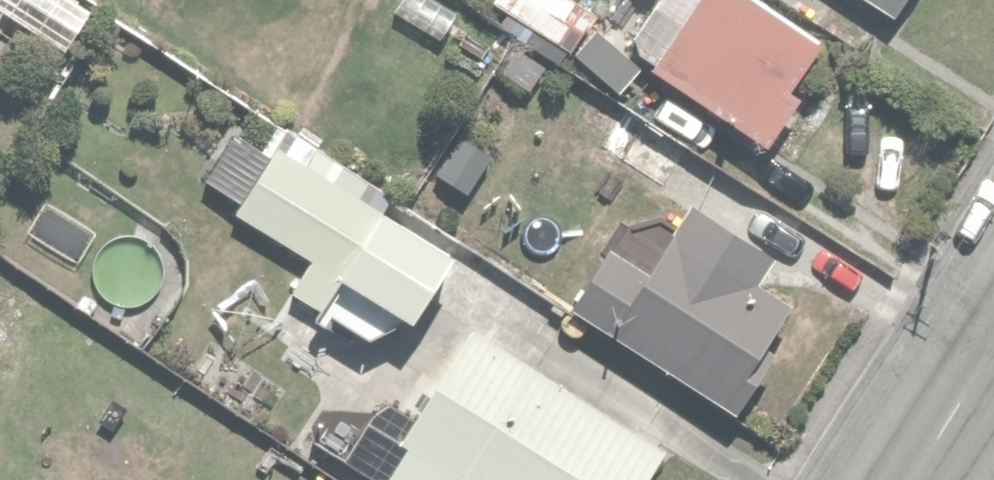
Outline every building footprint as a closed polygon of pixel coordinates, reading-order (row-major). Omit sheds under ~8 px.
[(87,0),(0,0),(0,28),(2,29),(9,18),(63,51),(93,4),(87,0)] [(588,0),(497,0),(560,38),(571,19),(583,26),(596,5),(588,0)] [(823,28),(777,0),(659,0),(630,46),(649,58),(644,66),(763,140),(790,95),(785,91),(823,28)] [(896,12),(903,0),(876,0),(896,12)] [(601,87),(588,107),(608,120),(595,141),(663,183),(692,136),(620,92),(617,98),(601,87)] [(470,195),(504,134),(457,108),(422,169),(470,195)] [(358,189),(277,137),(267,152),(227,127),(198,172),(237,196),(230,208),(312,260),(358,189)] [(686,197),(672,221),(645,263),(603,236),(562,301),(732,408),(771,346),(762,340),(788,298),(755,278),(772,251),(686,197)] [(447,253),(371,203),(303,312),(320,322),(326,311),(367,338),(389,305),(406,316),(447,253)] [(467,320),(414,409),(379,390),(338,456),(377,479),(450,479),(452,477),(457,479),(637,479),(661,440),(467,320)]
